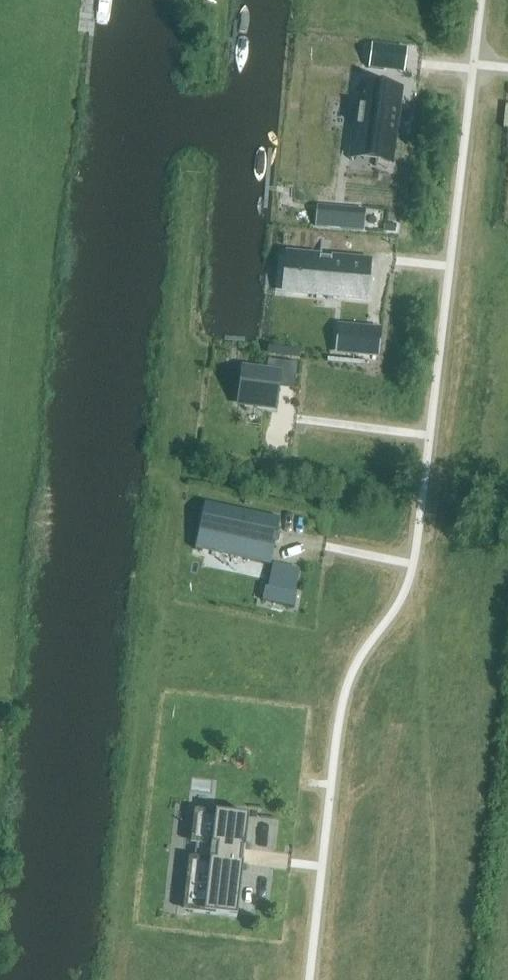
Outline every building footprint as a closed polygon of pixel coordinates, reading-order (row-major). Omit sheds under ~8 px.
[(371,43),(368,67),(386,70),(389,46),(371,43)] [(394,153),(402,89),(365,84),(356,148),(394,153)] [(294,291),(366,297),(369,262),(297,256),(294,291)] [(377,354),(379,330),(339,327),(338,339),(354,341),(353,352),(377,354)] [(242,369),(238,403),(276,407),(280,373),(242,369)] [(263,564),(271,565),(276,541),(273,541),(274,532),(277,533),(280,518),(276,517),(275,518),(226,507),(205,502),(204,505),(205,505),(201,524),(207,525),(204,543),(223,548),(224,545),(247,550),(245,559),(263,563),(263,564)] [(234,569),(267,577),(270,566),(237,557),(234,569)] [(265,586),(262,601),(294,607),(297,593),(265,586)] [(188,911),(237,917),(239,894),(242,869),(243,863),(242,863),(244,849),(245,849),(248,816),(199,810),(195,843),(212,845),(210,860),(194,858),(188,911)]
